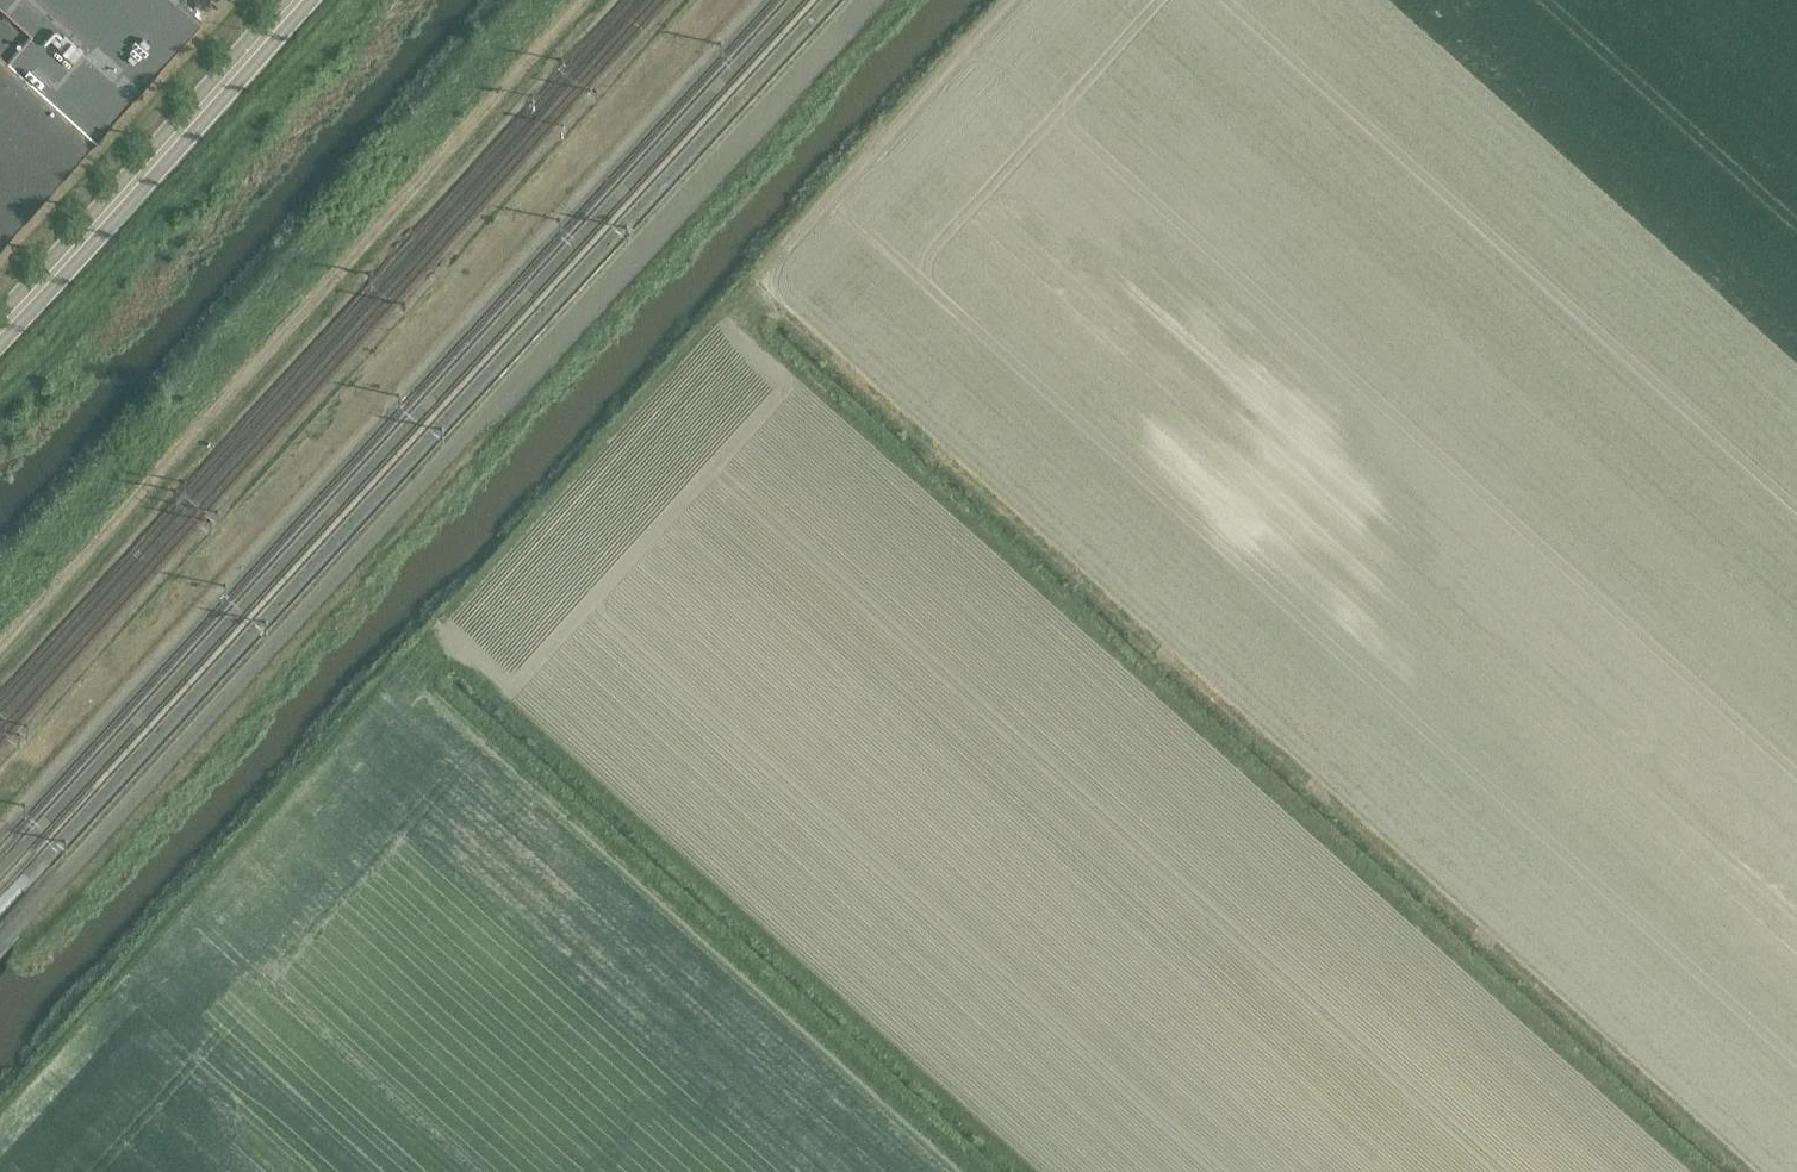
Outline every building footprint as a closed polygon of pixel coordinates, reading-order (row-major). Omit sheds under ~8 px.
[(1,235),(94,131),(8,53),(33,24),(6,0),(0,0),(0,235),(1,235)] [(33,24),(8,53),(94,131),(211,0),(6,0),(33,24)]
